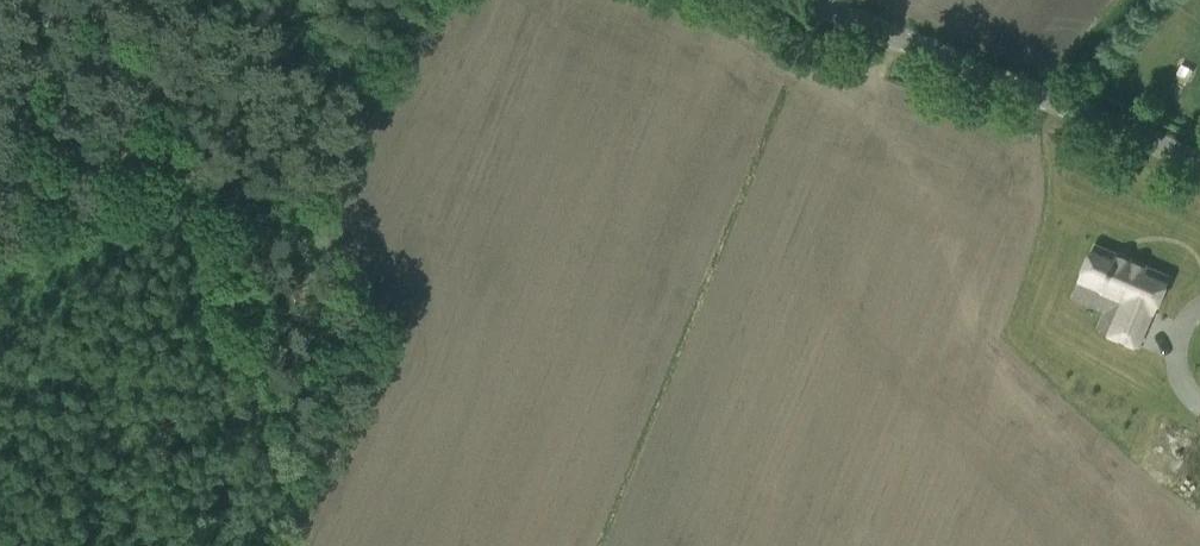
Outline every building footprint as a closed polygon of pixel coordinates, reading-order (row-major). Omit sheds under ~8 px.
[(1182,63),(1173,81),(1182,86),(1192,69),(1182,63)] [(1154,312),(1169,277),(1094,245),(1079,280),(1154,312)] [(1137,346),(1145,326),(1144,325),(1144,326),(1118,315),(1110,334),(1137,346)]
